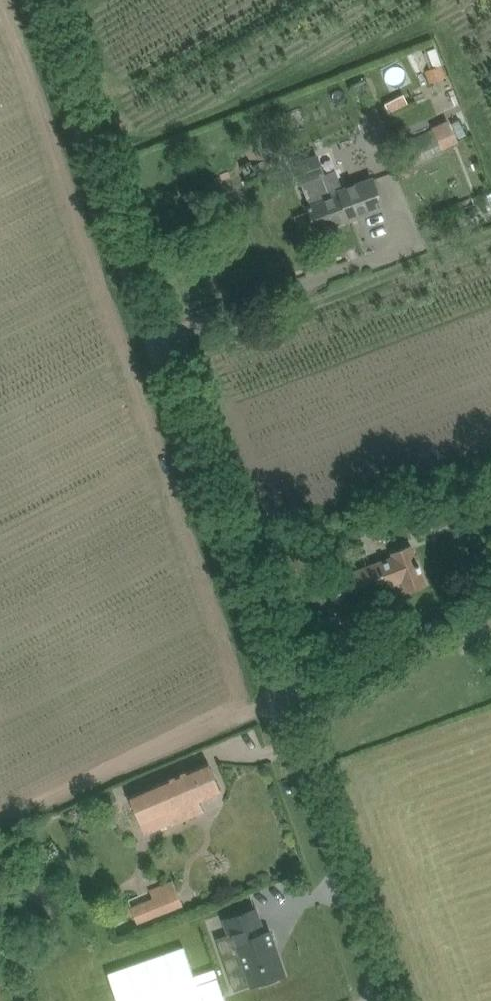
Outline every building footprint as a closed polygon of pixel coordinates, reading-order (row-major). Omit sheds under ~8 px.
[(441,64),(426,70),(431,83),(446,77),(441,64)] [(397,144),(406,165),(442,149),(433,128),(397,144)] [(307,208),(314,226),(316,231),(348,219),(349,222),(385,209),(374,177),(339,191),(341,194),(331,198),(322,175),(324,175),(316,156),(292,166),(299,185),(300,184),(309,207),(307,208)] [(252,165),(244,168),(247,176),(255,172),(252,165)] [(450,507),(424,518),(416,522),(422,535),(456,519),(450,507)] [(345,550),(323,558),(340,604),(403,580),(407,591),(427,583),(421,569),(422,569),(420,564),(419,564),(412,544),(392,552),(393,555),(348,573),(340,553),(345,551),(345,550)] [(174,825),(186,819),(204,811),(199,800),(222,790),(209,761),(191,769),(130,797),(142,824),(168,813),(174,825)] [(183,906),(173,881),(128,899),(138,924),(183,906)] [(291,923),(282,899),(251,910),(257,925),(261,924),(279,975),(288,972),(289,976),(303,971),(302,967),(311,964),(296,921),(291,923)]
